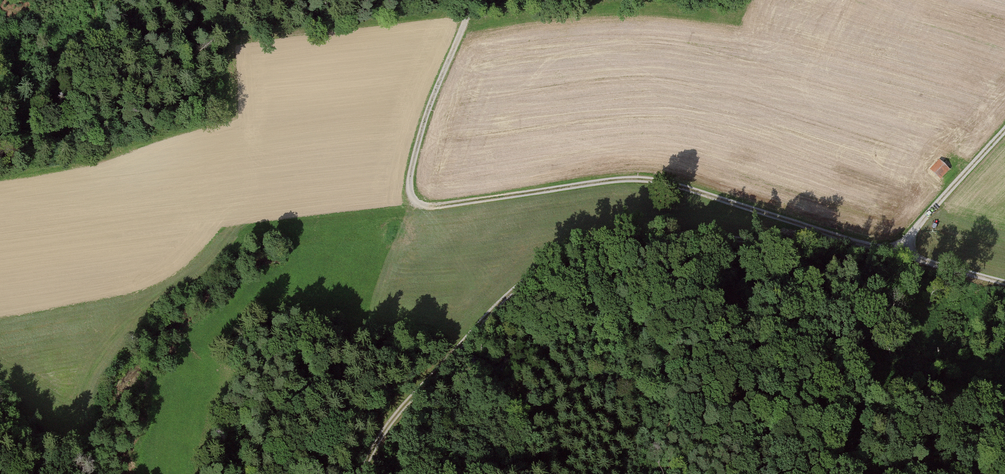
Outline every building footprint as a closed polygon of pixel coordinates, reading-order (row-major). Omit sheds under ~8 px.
[(938,161),(930,170),(941,180),(949,170),(938,161)]
